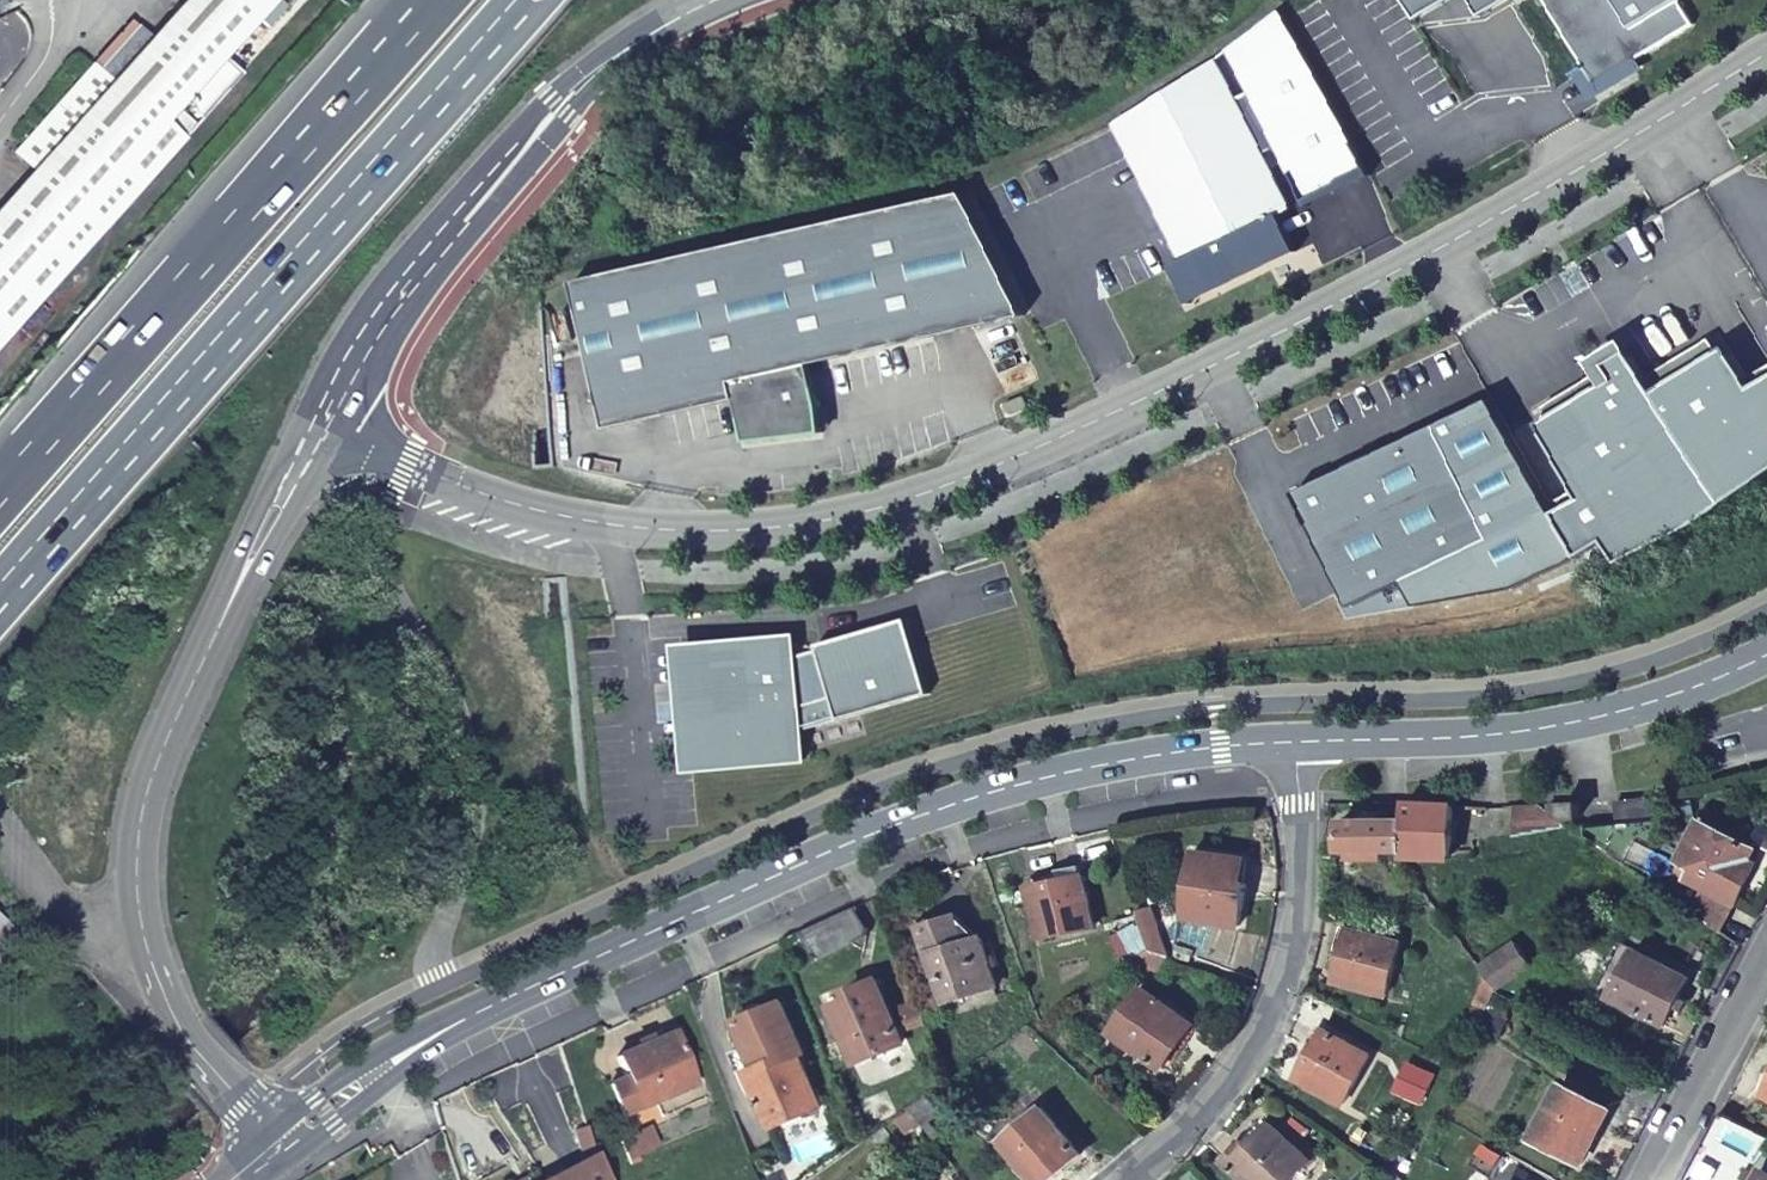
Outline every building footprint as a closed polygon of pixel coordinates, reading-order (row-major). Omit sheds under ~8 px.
[(249,74),(230,59),(241,46),(251,55),(268,36),(258,27),(282,0),(190,0),(154,40),(140,26),(103,69),(96,64),(18,151),(38,169),(0,212),(0,351),(249,74)] [(1418,18),(1449,0),(1406,0),(1418,18)] [(1481,15),(1506,0),(1472,0),(1481,15)] [(1595,83),(1692,24),(1678,0),(1544,0),(1595,83)] [(1214,63),(1116,124),(1132,158),(1169,233),(1183,261),(1171,267),(1185,295),(1211,282),(1213,287),(1293,248),(1278,213),(1289,207),(1262,153),(1275,147),(1302,202),(1338,184),(1336,182),(1366,167),(1284,14),(1214,63)] [(1370,175),(1366,167),(1336,182),(1338,184),(1302,202),(1304,206),(1370,175)] [(965,195),(580,282),(610,428),(737,400),(747,443),(824,434),(819,399),(808,364),(1024,316),(981,228),(965,195)] [(1295,252),(1293,248),(1213,287),(1211,282),(1185,295),(1189,304),(1295,252)] [(1645,377),(1653,390),(1718,351),(1710,338),(1645,377)] [(1723,504),(1766,469),(1766,377),(1752,386),(1746,378),(1726,345),(1718,351),(1653,390),(1723,504)] [(1690,526),(1723,504),(1653,390),(1645,377),(1627,346),(1600,363),(1603,369),(1609,379),(1548,418),(1538,424),(1583,496),(1553,514),(1577,558),(1604,544),(1616,566),(1690,526)] [(1752,386),(1766,377),(1766,365),(1746,378),(1752,386)] [(1548,418),(1609,379),(1603,369),(1542,408),(1548,418)] [(1024,397),(1004,405),(1009,416),(1029,408),(1024,397)] [(1491,400),(1294,494),(1349,608),(1372,597),(1415,607),(1514,589),(1577,558),(1553,514),(1491,400)] [(793,639),(689,647),(698,767),(802,760),(800,708),(835,699),(841,720),(930,694),(906,621),(818,645),(820,651),(794,658),(793,639)] [(1546,801),(1547,809),(1560,818),(1575,817),(1575,799),(1546,801)] [(1404,800),(1401,800),(1401,818),(1403,856),(1446,856),(1445,847),(1446,802),(1404,800)] [(1508,803),(1508,833),(1566,823),(1560,818),(1547,809),(1537,802),(1508,803)] [(1401,886),(1412,878),(1403,863),(1403,856),(1401,818),(1338,819),(1337,851),(1343,851),(1343,859),(1384,859),(1384,863),(1401,886)] [(1582,835),(1641,875),(1663,831),(1661,820),(1582,825),(1582,835)] [(1707,887),(1693,912),(1718,930),(1748,877),(1740,872),(1752,851),(1699,821),(1673,868),(1707,887)] [(1240,856),(1192,849),(1181,913),(1236,922),(1243,884),(1236,882),(1240,856)] [(1075,859),(1049,866),(1052,877),(1078,871),(1075,859)] [(1052,877),(1025,883),(1038,935),(1091,922),(1078,871),(1052,877)] [(1148,946),(1165,951),(1148,903),(1134,908),(1148,946)] [(859,927),(850,908),(795,932),(806,957),(856,936),(859,927)] [(951,916),(946,917),(950,932),(923,940),(942,999),(994,983),(979,941),(951,916)] [(950,932),(946,917),(918,927),(923,940),(950,932)] [(0,926),(0,964),(19,943),(2,923),(0,926)] [(1334,950),(1327,976),(1383,990),(1397,939),(1346,927),(1339,951),(1334,950)] [(1508,945),(1474,967),(1481,977),(1490,991),(1525,967),(1508,945)] [(1150,972),(1165,951),(1148,946),(1130,958),(1150,972)] [(1631,951),(1606,1001),(1661,1029),(1687,980),(1631,951)] [(1468,1006),(1482,1011),(1490,991),(1481,977),(1468,1006)] [(899,1037),(875,979),(844,991),(846,996),(830,1003),(851,1056),(899,1037)] [(1146,991),(1113,1033),(1159,1069),(1191,1025),(1146,991)] [(934,994),(918,1000),(925,1018),(941,1011),(934,994)] [(802,1051),(780,999),(733,1020),(741,1038),(754,1071),(747,1073),(747,1075),(769,1126),(820,1104),(798,1053),(802,1051)] [(925,1018),(918,1000),(901,1007),(908,1025),(925,1018)] [(627,1076),(640,1105),(694,1082),(672,1032),(617,1057),(627,1076)] [(1326,1032),(1302,1079),(1345,1101),(1370,1054),(1326,1032)] [(754,1071),(741,1038),(732,1042),(746,1075),(747,1075),(747,1073),(754,1071)] [(1433,1075),(1411,1065),(1400,1091),(1422,1101),(1433,1075)] [(643,1112),(640,1105),(627,1076),(610,1083),(630,1127),(647,1120),(643,1112)] [(1562,1085),(1531,1139),(1575,1162),(1605,1109),(1562,1085)] [(927,1122),(913,1106),(900,1116),(914,1131),(927,1122)] [(1000,1141),(1033,1179),(1060,1179),(1083,1160),(1040,1108),(1000,1141)] [(1229,1162),(1246,1179),(1291,1179),(1313,1160),(1273,1122),(1229,1162)] [(586,1124),(577,1128),(580,1136),(577,1138),(587,1161),(551,1179),(604,1179),(586,1124)] [(627,1153),(655,1141),(649,1126),(620,1138),(627,1153)] [(1701,1145),(1683,1179),(1750,1179),(1754,1172),(1701,1145)]
